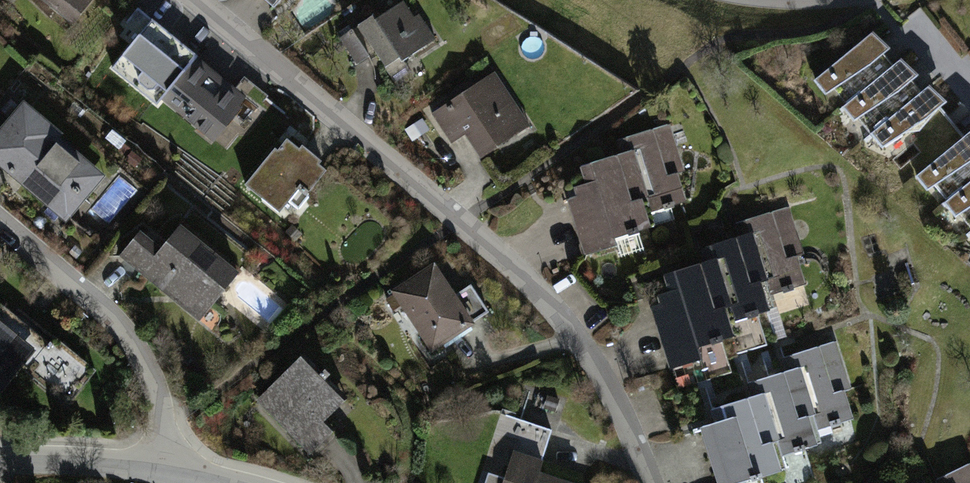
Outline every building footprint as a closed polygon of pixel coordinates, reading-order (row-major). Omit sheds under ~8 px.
[(76,27),(98,0),(43,0),(76,27)] [(274,13),(285,0),(257,0),(274,13)] [(431,49),(406,7),(364,32),(389,74),(431,49)] [(204,55),(164,21),(129,60),(169,95),(199,60),(204,55)] [(814,91),(839,120),(844,116),(895,73),(870,43),(814,91)] [(199,60),(169,95),(227,145),(257,110),(199,60)] [(844,116),(869,145),(873,142),(925,98),(900,68),(895,73),(844,116)] [(527,132),(499,83),(438,117),(454,145),(467,138),(479,160),(527,132)] [(873,142),(912,188),(918,183),(968,140),(929,95),(925,98),(873,142)] [(20,111),(0,134),(0,174),(67,232),(107,187),(20,111)] [(670,131),(620,147),(624,161),(643,220),(693,205),(670,131)] [(330,169),(291,135),(245,186),(284,221),(330,169)] [(943,212),(947,208),(969,189),(969,138),(968,140),(918,183),(943,212)] [(624,161),(574,176),(597,250),(647,235),(643,220),(624,161)] [(969,235),(969,189),(947,208),(969,235)] [(785,208),(735,223),(741,241),(758,297),(808,282),(785,208)] [(165,252),(143,234),(120,261),(199,325),(238,278),(182,232),(165,252)] [(741,241),(691,257),(695,271),(713,331),(763,315),(758,297),(741,241)] [(475,329),(436,266),(394,292),(434,355),(475,329)] [(695,271),(645,286),(668,360),(718,345),(713,331),(695,271)] [(0,308),(0,403),(47,347),(0,308)] [(841,337),(791,352),(797,370),(814,426),(864,411),(841,337)] [(346,414),(304,367),(261,405),(312,460),(335,440),(327,431),(346,414)] [(797,370),(747,386),(751,400),(769,460),(819,444),(814,426),(797,370)] [(701,415),(722,482),(744,482),(774,474),(769,460),(751,400),(701,415)] [(519,456),(511,482),(566,482),(544,476),(547,465),(519,456)] [(939,479),(941,482),(969,482),(969,462),(939,479)]
